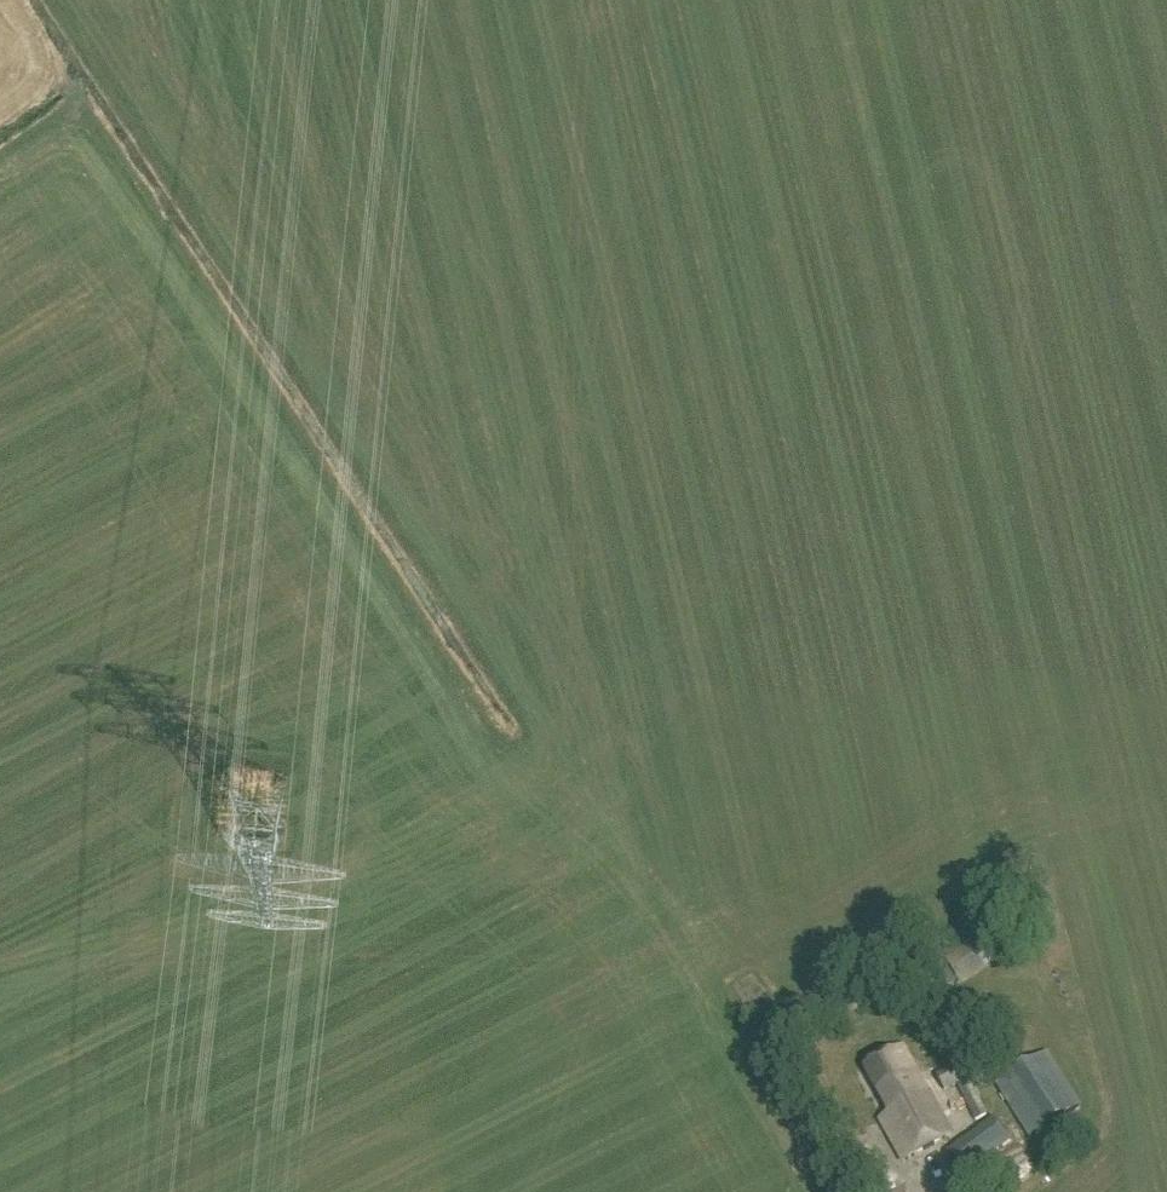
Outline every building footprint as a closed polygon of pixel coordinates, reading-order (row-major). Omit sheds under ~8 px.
[(962,970),(985,953),(973,937),(949,954),(962,970)] [(1001,939),(981,961),(991,970),(1011,948),(1001,939)] [(930,1102),(907,1055),(868,1075),(891,1122),(883,1125),(904,1166),(953,1141),(933,1101),(930,1102)] [(1081,1118),(1050,1062),(999,1090),(1029,1146),(1081,1118)] [(949,1092),(962,1085),(973,1079),(965,1063),(940,1076),(949,1092)] [(979,1122),(992,1116),(975,1079),(962,1086),(979,1122)] [(1012,1147),(996,1126),(948,1160),(964,1182),(1012,1147)]
